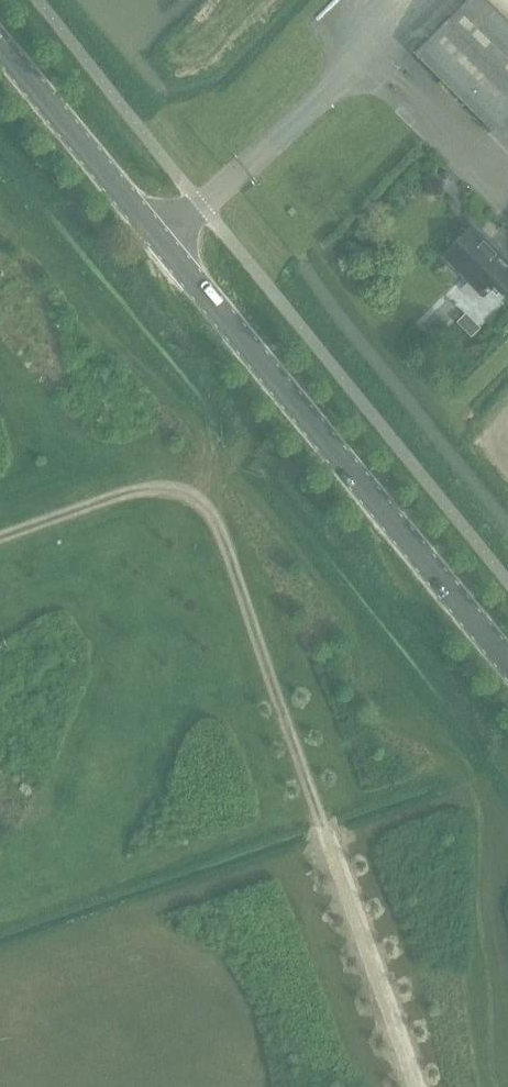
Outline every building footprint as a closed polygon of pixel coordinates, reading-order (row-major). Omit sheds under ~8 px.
[(507,114),(507,23),(485,0),(466,0),(414,53),(492,130),(507,114)] [(507,285),(507,262),(471,226),(460,237),(464,241),(458,247),(456,245),(444,257),(482,295),(492,285),(500,293),(507,285)]
